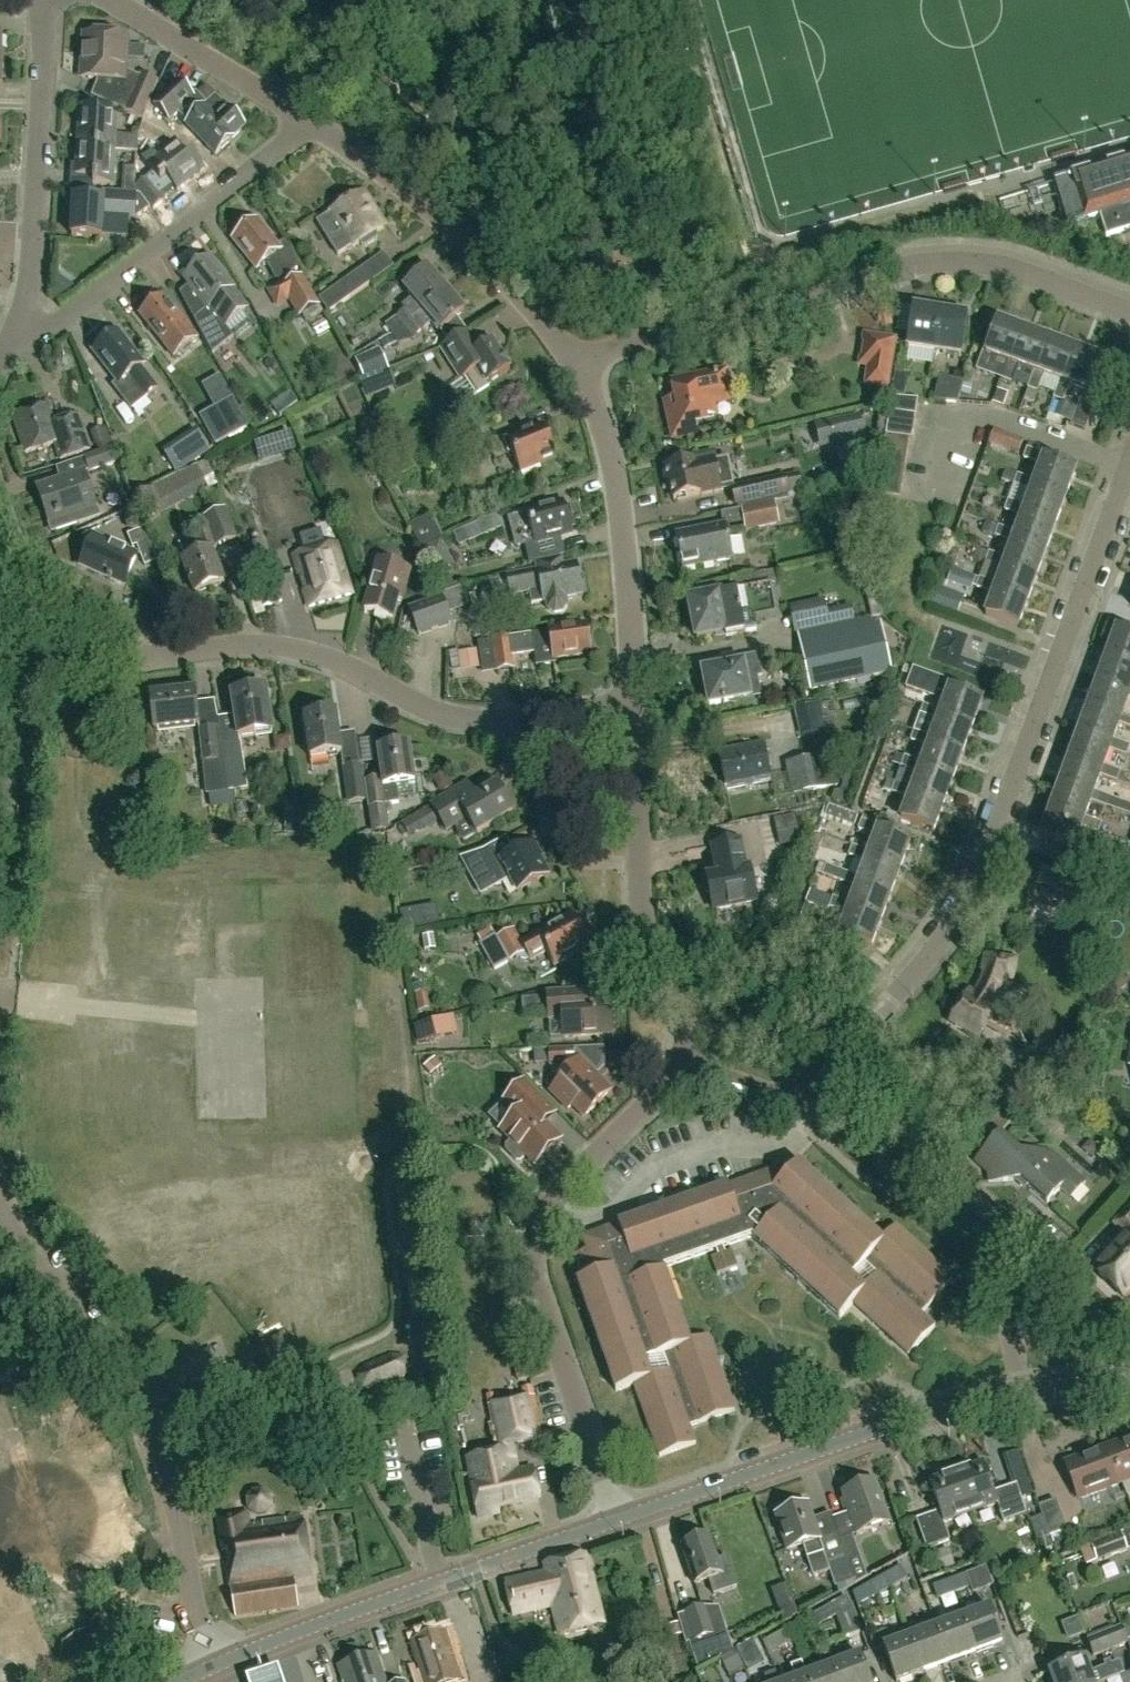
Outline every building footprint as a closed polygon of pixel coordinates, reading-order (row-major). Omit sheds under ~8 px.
[(129,71),(130,36),(119,36),(85,33),(82,74),(117,77),(129,71)] [(142,73),(140,76),(129,71),(117,77),(117,83),(109,103),(137,114),(144,117),(158,81),(142,73)] [(192,95),(178,80),(153,104),(170,122),(178,114),(187,123),(187,124),(197,134),(189,143),(195,149),(204,142),(216,154),(245,126),(223,104),(215,95),(207,103),(196,92),(192,95)] [(116,149),(117,135),(118,115),(99,114),(100,107),(81,106),(79,140),(97,141),(96,148),(116,149)] [(117,135),(116,149),(116,150),(138,151),(139,136),(117,135)] [(116,150),(116,149),(96,148),(97,141),(79,140),(77,163),(71,162),(69,189),(94,190),(94,184),(114,185),(116,150)] [(136,186),(136,188),(140,194),(141,195),(153,210),(167,199),(162,193),(173,184),(177,189),(205,167),(194,153),(188,157),(176,141),(159,155),(154,148),(143,157),(148,163),(159,178),(154,182),(149,176),(136,186)] [(1107,165),(1121,208),(1129,205),(1129,158),(1107,165)] [(1129,229),(1129,205),(1121,208),(1107,165),(1052,182),(1065,225),(1099,214),(1106,236),(1110,235),(1129,229)] [(136,192),(136,188),(136,186),(137,177),(125,176),(124,191),(136,192)] [(139,194),(102,192),(102,199),(74,197),(73,203),(71,204),(70,215),(72,216),(71,235),(101,237),(102,225),(102,217),(135,219),(150,209),(139,194)] [(365,246),(377,239),(378,235),(376,232),(383,228),(362,192),(331,211),(331,212),(317,221),(338,254),(352,246),(352,247),(360,242),(362,245),(365,246)] [(266,261),(276,280),(298,268),(284,241),(278,245),(257,220),(233,240),(257,269),(266,261)] [(194,320),(213,354),(233,337),(225,328),(247,311),(231,290),(233,288),(210,258),(185,278),(209,308),(194,320)] [(329,312),(350,297),(375,279),(365,265),(339,282),(340,283),(319,298),(329,312)] [(446,289),(427,267),(404,287),(413,297),(402,307),(404,310),(407,307),(414,316),(415,316),(423,309),(423,308),(446,289)] [(292,280),(281,287),(288,300),(299,317),(320,303),(302,274),(292,280)] [(414,316),(400,328),(390,333),(398,344),(414,340),(413,338),(425,330),(424,329),(434,321),(442,330),(464,310),(446,289),(423,308),(423,309),(415,316),(414,316)] [(175,311),(163,296),(152,304),(149,301),(140,308),(143,311),(141,313),(163,341),(174,356),(196,338),(184,324),(187,322),(177,310),(175,311)] [(414,316),(407,307),(404,310),(385,325),(390,333),(400,328),(414,316)] [(933,352),(939,313),(912,309),(906,348),(933,352)] [(939,313),(933,352),(959,356),(964,317),(939,313)] [(1012,362),(1023,330),(998,321),(986,353),(983,351),(975,371),(985,374),(993,355),(1008,361),(1012,362)] [(461,402),(489,384),(488,382),(510,368),(509,365),(511,363),(504,354),(503,355),(493,341),(479,349),(466,329),(440,346),(461,379),(450,386),(461,402)] [(1038,372),(1049,340),(1023,330),(1012,362),(1008,361),(1001,380),(1011,384),(1018,365),(1034,371),(1038,372)] [(158,389),(140,366),(144,363),(119,331),(94,351),(117,381),(111,386),(131,410),(158,389)] [(888,389),(897,338),(863,331),(859,364),(867,366),(863,385),(888,389)] [(1064,381),(1075,349),(1049,340),(1038,372),(1034,371),(1025,397),(1034,400),(1044,373),(1060,379),(1064,381)] [(365,380),(389,368),(380,347),(354,358),(365,380)] [(1064,381),(1060,379),(1053,399),(1062,402),(1069,383),(1090,390),(1101,359),(1075,349),(1064,381)] [(725,370),(671,382),(674,399),(666,401),(673,436),(696,431),(694,419),(714,415),(712,406),(732,402),(725,370)] [(890,397),(903,398),(907,375),(894,373),(890,397)] [(958,401),(963,381),(939,375),(934,400),(958,401)] [(1095,404),(1099,394),(1090,390),(1087,389),(1083,400),(1080,399),(1071,424),(1086,430),(1094,404),(1095,404)] [(916,398),(903,398),(890,397),(887,411),(914,414),(916,398)] [(215,445),(246,428),(231,400),(213,410),(200,417),(215,445)] [(54,421),(47,402),(13,414),(26,452),(56,442),(62,460),(91,450),(78,413),(54,421)] [(914,415),(914,414),(887,411),(884,434),(908,438),(910,439),(914,415)] [(829,422),(835,445),(864,438),(859,415),(829,422)] [(113,447),(106,425),(90,430),(97,452),(113,447)] [(550,441),(544,425),(504,442),(502,437),(490,441),(497,459),(514,452),(523,476),(541,469),(539,464),(557,457),(556,454),(557,449),(555,443),(550,441)] [(993,429),(988,443),(1017,454),(1023,440),(993,429)] [(290,432),(278,436),(284,454),(295,451),(290,432)] [(906,450),(908,438),(884,434),(882,447),(906,450)] [(191,440),(172,446),(180,470),(199,463),(191,440)] [(84,457),(56,466),(60,480),(38,487),(49,520),(46,521),(50,535),(80,525),(76,513),(97,506),(86,472),(119,461),(114,446),(113,447),(97,452),(84,456),(84,457)] [(904,462),(906,450),(882,447),(880,458),(904,462)] [(1035,483),(1066,494),(1076,468),(1044,457),(1045,454),(1027,447),(1024,457),(1042,463),(1036,480),(1035,483)] [(730,484),(733,484),(728,457),(715,459),(714,452),(673,460),(673,463),(664,465),(667,482),(672,481),(675,499),(731,488),(730,484)] [(902,474),(904,462),(880,458),(879,470),(902,474)] [(162,510),(206,489),(197,464),(152,485),(153,487),(132,496),(141,523),(163,514),(162,510)] [(1036,480),(1005,469),(1002,478),(1032,489),(1026,506),(1025,509),(1057,521),(1066,494),(1035,483),(1036,480)] [(901,485),(902,474),(879,470),(877,482),(901,485)] [(734,505),(788,494),(784,474),(733,484),(730,484),(731,488),(734,505)] [(899,497),(901,485),(877,482),(875,494),(899,497)] [(496,514),(497,515),(517,505),(508,483),(493,490),(494,493),(484,497),(491,516),(496,514)] [(1025,509),(1026,506),(1009,499),(1005,509),(1023,515),(1017,531),(1016,535),(1047,547),(1057,521),(1025,509)] [(775,500),(740,507),(745,532),(780,525),(775,500)] [(572,529),(576,528),(573,515),(568,516),(565,503),(543,508),(542,505),(526,509),(527,512),(509,517),(517,546),(572,531),(572,529)] [(215,512),(226,540),(236,536),(225,508),(215,512)] [(216,544),(226,540),(215,512),(205,516),(210,529),(196,535),(202,552),(183,560),(195,592),(224,581),(212,549),(217,547),(216,544)] [(421,548),(440,539),(443,537),(430,513),(409,525),(421,548)] [(502,527),(497,514),(454,532),(460,546),(502,527)] [(996,535),(999,525),(985,520),(981,530),(996,535)] [(677,533),(684,568),(733,558),(726,524),(723,524),(677,533)] [(1016,535),(1017,531),(999,525),(996,535),(1013,541),(1007,557),(1006,561),(1038,573),(1047,547),(1016,535)] [(157,560),(146,528),(128,534),(132,547),(137,545),(144,565),(157,560)] [(125,583),(138,555),(96,536),(83,564),(125,583)] [(440,539),(421,548),(431,567),(433,566),(436,572),(452,564),(440,539)] [(261,542),(246,546),(254,573),(264,607),(281,602),(274,575),(271,576),(261,542)] [(304,553),(295,555),(310,605),(350,593),(335,543),(325,547),(304,553)] [(986,561),(990,551),(976,546),(973,556),(986,561)] [(1006,561),(1007,557),(990,551),(986,561),(1003,567),(998,582),(996,587),(1028,599),(1038,573),(1006,561)] [(576,563),(563,566),(562,558),(537,563),(538,570),(507,575),(511,594),(530,591),(532,604),(547,601),(548,608),(555,613),(563,612),(567,605),(566,597),(582,594),(576,563)] [(403,592),(409,568),(377,560),(363,609),(392,617),(399,591),(403,592)] [(1028,599),(996,587),(998,582),(981,576),(977,587),(995,593),(987,613),(1019,625),(1028,599)] [(746,633),(746,632),(757,630),(756,623),(781,617),(775,583),(738,591),(690,600),(697,638),(725,632),(726,637),(746,633)] [(957,614),(964,595),(938,585),(931,604),(957,614)] [(418,632),(451,621),(442,594),(409,606),(418,632)] [(826,609),(824,598),(789,605),(795,634),(797,633),(797,634),(855,621),(851,604),(826,609)] [(855,621),(797,634),(810,693),(823,690),(893,675),(881,621),(857,627),(855,621)] [(550,632),(493,640),(497,671),(515,668),(513,657),(535,654),(537,665),(555,662),(554,660),(591,655),(587,624),(550,629),(550,632)] [(1117,629),(1107,655),(1129,664),(1129,634),(1117,629)] [(483,650),(462,655),(467,677),(488,673),(483,650)] [(750,698),(762,695),(759,679),(759,676),(762,675),(758,654),(741,658),(742,664),(704,671),(710,705),(750,697),(750,698)] [(1107,655),(1097,681),(1129,693),(1128,697),(1129,698),(1129,664),(1107,655)] [(942,713),(974,724),(983,698),(952,686),(953,681),(913,667),(905,688),(935,698),(938,690),(949,694),(943,710),(942,713)] [(1122,713),(1128,697),(1129,693),(1097,681),(1088,707),(1120,719),(1118,723),(1129,728),(1129,717),(1122,713)] [(232,694),(235,714),(239,738),(241,738),(273,733),(267,689),(232,694)] [(155,729),(199,725),(195,691),(151,695),(155,729)] [(942,713),(943,710),(925,704),(921,714),(939,720),(933,737),(932,739),(964,751),(974,724),(942,713)] [(1118,723),(1120,719),(1088,707),(1078,733),(1110,745),(1108,749),(1126,756),(1126,755),(1129,757),(1129,748),(1129,746),(1112,740),(1118,723)] [(311,758),(342,754),(336,712),(305,717),(311,758)] [(229,791),(221,741),(219,725),(197,727),(207,794),(229,791)] [(932,739),(933,737),(916,730),(912,740),(929,747),(923,763),(922,766),(955,777),(964,751),(932,739)] [(1102,765),(1108,749),(1110,745),(1078,733),(1068,759),(1101,771),(1099,775),(1124,784),(1128,775),(1102,765)] [(221,741),(229,791),(248,788),(241,738),(239,738),(221,741)] [(727,789),(771,780),(764,743),(720,752),(727,789)] [(397,785),(415,782),(410,746),(378,750),(382,779),(364,781),(367,800),(371,830),(388,828),(385,804),(399,802),(397,785)] [(822,759),(822,755),(787,761),(789,774),(792,793),(840,785),(835,757),(822,759)] [(922,766),(923,763),(906,756),(902,765),(920,772),(914,788),(913,792),(945,804),(955,777),(922,766)] [(1093,792),(1099,775),(1101,771),(1068,759),(1058,785),(1091,797),(1089,801),(1107,808),(1107,807),(1111,798),(1093,792)] [(348,803),(366,800),(361,768),(361,763),(341,765),(348,803)] [(913,792),(914,788),(887,778),(884,787),(911,797),(903,819),(935,830),(945,804),(913,792)] [(468,781),(431,804),(447,829),(453,825),(462,839),(476,831),(478,833),(513,812),(497,785),(478,797),(468,781)] [(1083,818),(1089,801),(1091,797),(1058,785),(1048,811),(1081,823),(1080,826),(1098,833),(1101,824),(1083,818)] [(1107,807),(1129,815),(1129,805),(1111,798),(1107,807)] [(854,826),(858,813),(829,803),(825,815),(854,826)] [(410,837),(426,827),(437,820),(428,805),(401,822),(410,837)] [(1074,842),(1080,826),(1081,823),(1048,811),(1039,837),(1071,849),(1070,852),(1088,859),(1092,849),(1074,842)] [(871,852),(903,864),(911,841),(880,829),(881,826),(863,819),(859,829),(877,836),(871,852)] [(515,853),(507,838),(483,852),(461,859),(482,897),(511,880),(518,892),(549,875),(540,858),(536,860),(528,845),(515,853)] [(746,868),(740,840),(714,845),(719,873),(707,875),(708,880),(706,883),(707,891),(711,894),(714,909),(757,900),(750,867),(746,868)] [(1116,841),(1113,851),(1125,855),(1129,845),(1116,841)] [(903,864),(871,852),(853,845),(850,855),(867,862),(861,878),(893,890),(903,864)] [(893,890),(861,878),(827,865),(823,875),(858,888),(852,904),(884,916),(893,890)] [(1118,877),(1120,869),(1108,865),(1105,872),(1118,877)] [(884,916),(852,904),(811,889),(806,901),(828,909),(829,907),(848,914),(840,934),(872,946),(884,916)] [(403,928),(439,922),(436,905),(400,911),(403,928)] [(580,930),(572,917),(554,927),(553,924),(537,933),(539,936),(524,945),(514,928),(497,937),(495,934),(479,943),(494,970),(526,952),(531,961),(547,952),(554,963),(588,944),(586,941),(589,939),(583,929),(580,930)] [(970,992),(951,1024),(978,1039),(987,1024),(996,1030),(1006,1035),(1020,1012),(995,998),(1002,980),(1014,982),(1018,962),(985,957),(984,967),(982,971),(985,973),(978,991),(975,995),(970,992)] [(564,1037),(612,1034),(610,1002),(594,1003),(593,990),(574,991),(547,993),(549,1019),(550,1038),(564,1037)] [(448,1018),(415,1027),(419,1043),(453,1034),(448,1018)] [(596,1073),(592,1076),(578,1063),(578,1048),(549,1049),(549,1065),(561,1076),(553,1085),(553,1086),(549,1090),(568,1109),(572,1105),(584,1117),(612,1089),(596,1073)] [(1029,1071),(1028,1096),(1070,1098),(1071,1073),(1029,1071)] [(507,1145),(507,1149),(518,1159),(522,1159),(528,1153),(537,1163),(560,1140),(545,1125),(556,1114),(524,1081),(505,1100),(518,1113),(503,1128),(513,1139),(507,1145)] [(1020,1154),(1001,1136),(976,1163),(989,1175),(989,1182),(1021,1181),(1046,1204),(1060,1190),(1070,1199),(1084,1184),(1051,1153),(1020,1154)] [(702,1195),(584,1237),(588,1250),(576,1254),(585,1278),(579,1281),(617,1392),(636,1385),(660,1456),(698,1442),(693,1426),(736,1410),(710,1335),(691,1342),(665,1267),(754,1235),(842,1316),(855,1301),(911,1352),(937,1324),(924,1311),(955,1277),(897,1224),(884,1237),(800,1161),(787,1175),(779,1168),(702,1195)] [(1113,1225),(1124,1234),(1110,1250),(1113,1252),(1095,1272),(1122,1298),(1129,1289),(1129,1206),(1113,1225)] [(297,1365),(282,1339),(256,1354),(270,1379),(297,1365)] [(375,1391),(402,1379),(408,1368),(403,1358),(391,1354),(364,1365),(358,1376),(361,1382),(363,1387),(375,1391)] [(519,1471),(514,1444),(545,1437),(537,1395),(489,1405),(493,1423),(490,1424),(495,1453),(470,1458),(476,1488),(474,1488),(480,1518),(501,1514),(500,1507),(541,1498),(535,1468),(519,1471)] [(1109,1447),(1122,1483),(1127,1496),(1129,1495),(1129,1439),(1109,1447)] [(1109,1447),(1065,1463),(1079,1499),(1121,1483),(1129,1504),(1129,1503),(1127,1496),(1122,1483),(1109,1447)] [(954,1471),(969,1514),(996,1504),(1002,1522),(1026,1514),(1016,1484),(992,1492),(982,1462),(954,1471)] [(943,1522),(969,1514),(954,1471),(928,1480),(938,1511),(915,1519),(925,1548),(949,1540),(943,1522)] [(857,1534),(888,1523),(875,1482),(843,1492),(857,1534)] [(255,1517),(267,1514),(273,1505),(272,1495),(263,1487),(251,1489),(244,1498),(246,1510),(255,1517)] [(1040,1516),(1048,1537),(1066,1530),(1055,1499),(1038,1505),(1041,1515),(1040,1516)] [(813,1577),(829,1571),(835,1587),(842,1585),(844,1590),(855,1583),(847,1560),(840,1539),(838,1533),(818,1540),(806,1505),(776,1515),(788,1551),(802,1546),(813,1577)] [(250,1526),(248,1512),(219,1516),(236,1616),(298,1606),(295,1578),(313,1575),(304,1517),(250,1526)] [(1038,1540),(1048,1537),(1040,1516),(1030,1520),(1038,1540)] [(1097,1562),(1127,1550),(1121,1532),(1089,1543),(1097,1562)] [(852,1535),(840,1539),(847,1560),(859,1556),(852,1535)] [(717,1560),(709,1538),(681,1547),(694,1585),(708,1580),(713,1594),(736,1587),(726,1557),(717,1560)] [(603,1624),(586,1554),(545,1563),(546,1573),(506,1582),(513,1615),(551,1605),(558,1635),(603,1624)] [(884,1575),(889,1588),(907,1578),(900,1566),(884,1575)] [(948,1580),(953,1593),(970,1587),(965,1573),(948,1580)] [(877,1595),(889,1588),(884,1575),(870,1584),(877,1595)] [(937,1599),(953,1593),(948,1580),(932,1586),(937,1599)] [(870,1584),(853,1593),(858,1606),(877,1595),(870,1584)] [(844,1638),(861,1631),(852,1606),(846,1596),(830,1605),(836,1616),(844,1638)] [(705,1605),(677,1616),(679,1620),(685,1642),(689,1641),(697,1665),(732,1651),(718,1606),(705,1605)] [(962,1617),(975,1653),(1002,1643),(988,1607),(962,1617)] [(949,1663),(975,1653),(962,1617),(936,1626),(949,1663)] [(787,1628),(794,1640),(810,1632),(802,1620),(787,1628)] [(923,1673),(949,1663),(936,1626),(909,1636),(923,1673)] [(1094,1655),(1127,1643),(1120,1626),(1088,1639),(1094,1655)] [(778,1649),(794,1640),(787,1628),(771,1637),(762,1642),(770,1654),(778,1649)] [(462,1680),(446,1631),(409,1643),(422,1681),(457,1681),(462,1680)] [(923,1673),(909,1636),(881,1647),(894,1681),(898,1681),(923,1673)] [(735,1650),(741,1661),(758,1652),(753,1641),(735,1650)] [(729,1676),(743,1668),(734,1650),(732,1651),(719,1658),(729,1676)] [(376,1654),(337,1666),(342,1681),(385,1681),(376,1654)] [(837,1681),(868,1681),(858,1655),(831,1665),(837,1681)] [(244,1669),(248,1681),(287,1681),(279,1657),(244,1669)] [(1089,1672),(1083,1658),(1046,1672),(1050,1681),(1102,1681),(1124,1673),(1119,1660),(1089,1672)] [(805,1675),(800,1662),(789,1666),(794,1679),(787,1681),(807,1681),(805,1675)] [(831,1665),(805,1675),(807,1681),(837,1681),(831,1665)] [(774,1672),(763,1676),(765,1681),(778,1681),(774,1672)] [(1119,1677),(1121,1681),(1129,1681),(1129,1673),(1119,1677)]
